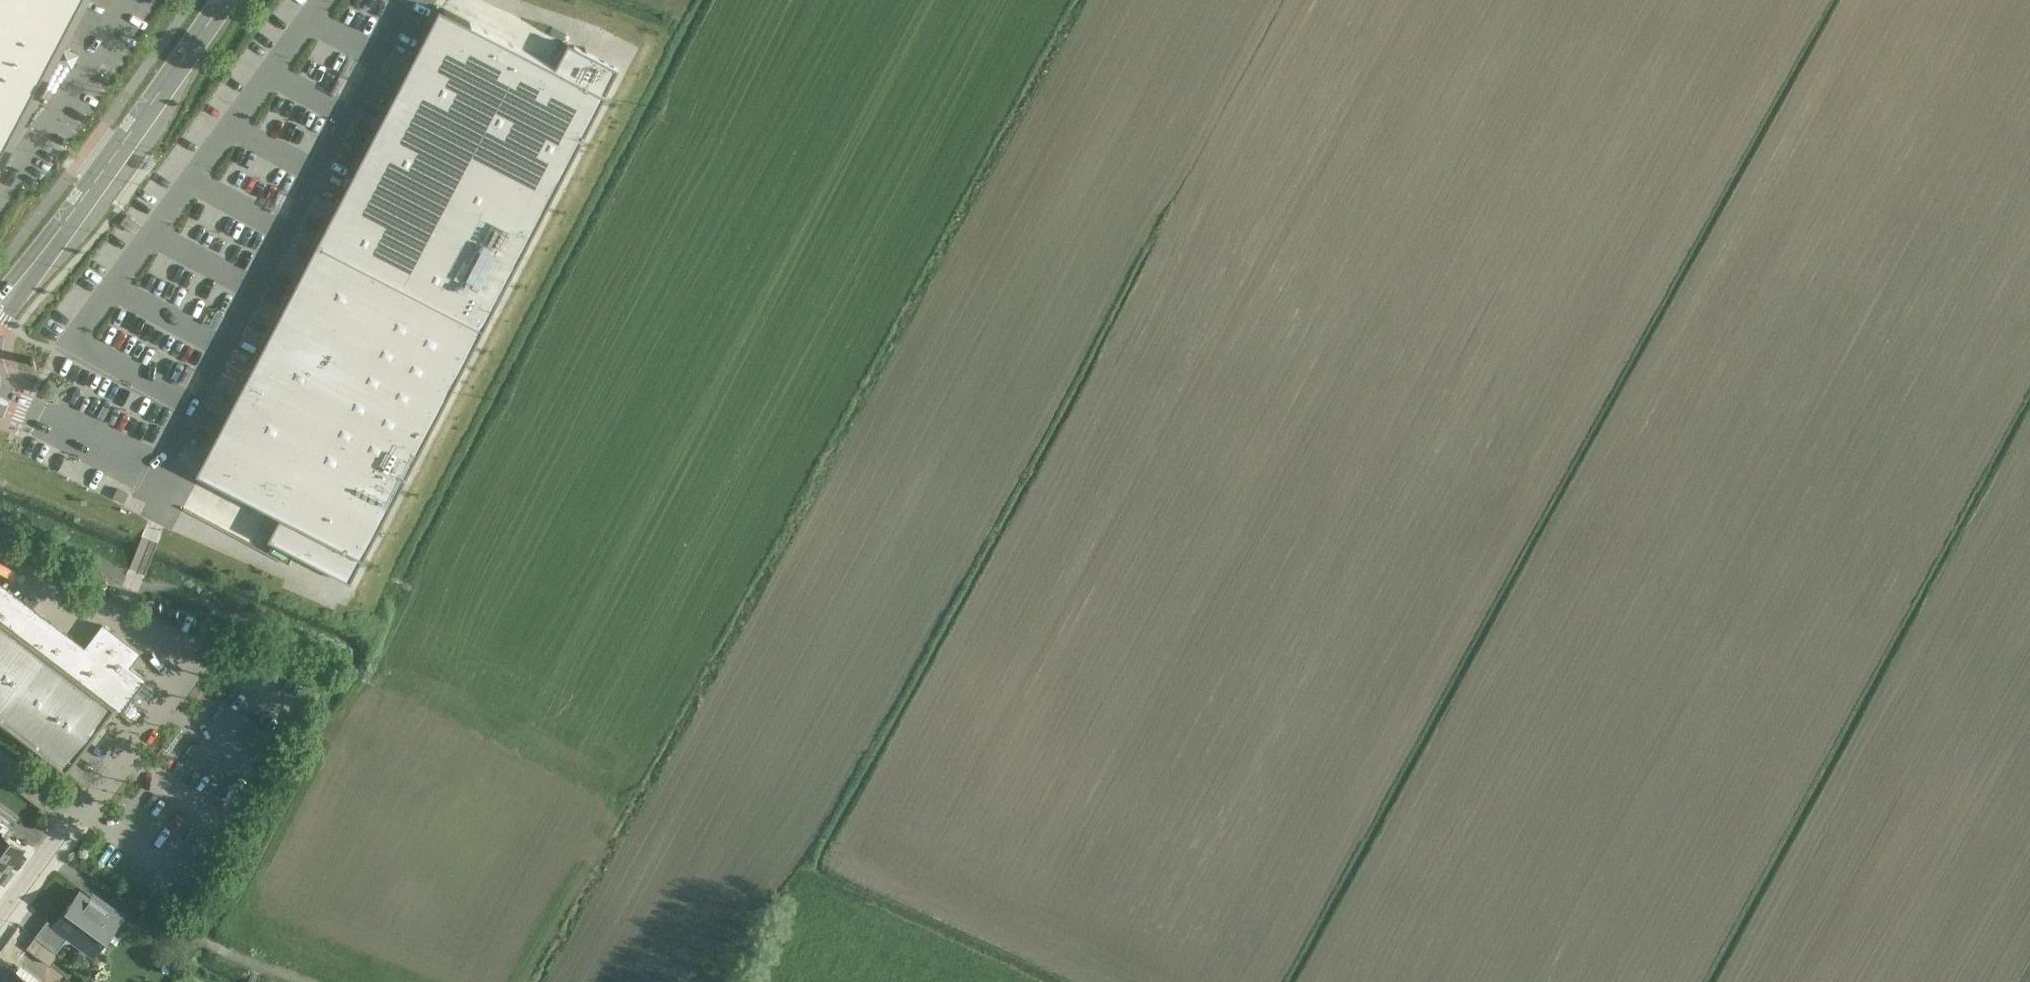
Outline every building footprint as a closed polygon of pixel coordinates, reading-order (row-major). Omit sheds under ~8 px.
[(79,0),(0,0),(0,152),(79,0)] [(392,90),(381,112),(547,197),(614,66),(566,41),(554,65),(436,5),(392,90)] [(547,197),(381,112),(341,190),(314,241),(480,326),(547,197)] [(480,326),(314,241),(219,427),(196,472),(279,514),(266,538),(350,581),(480,326)] [(33,609),(20,599),(17,596),(17,597),(4,587),(4,586),(1,584),(1,585),(0,584),(0,723),(1,723),(14,733),(17,735),(30,745),(33,747),(46,757),(48,760),(49,759),(63,769),(62,770),(63,771),(64,770),(65,771),(65,770),(66,770),(67,769),(66,769),(76,756),(77,756),(79,753),(78,753),(89,738),(97,744),(109,728),(101,722),(113,708),(114,707),(113,707),(114,706),(82,681),(99,660),(84,649),(83,648),(84,647),(81,645),(80,646),(67,636),(68,635),(65,633),(51,624),(52,623),(49,621),(36,612),(36,611),(33,609)] [(137,652),(102,625),(84,649),(99,660),(82,681),(114,706),(113,707),(114,707),(119,710),(120,710),(120,709),(131,695),(132,694),(131,694),(142,680),(143,680),(142,679),(143,678),(126,666),(137,652)] [(0,810),(0,831),(7,836),(17,822),(0,810)] [(0,831),(0,875),(21,847),(7,836),(0,831)] [(78,889),(53,923),(92,952),(122,911),(92,890),(88,896),(78,889)] [(59,954),(35,936),(26,948),(50,966),(59,954)] [(12,968),(2,981),(31,981),(12,968)]
